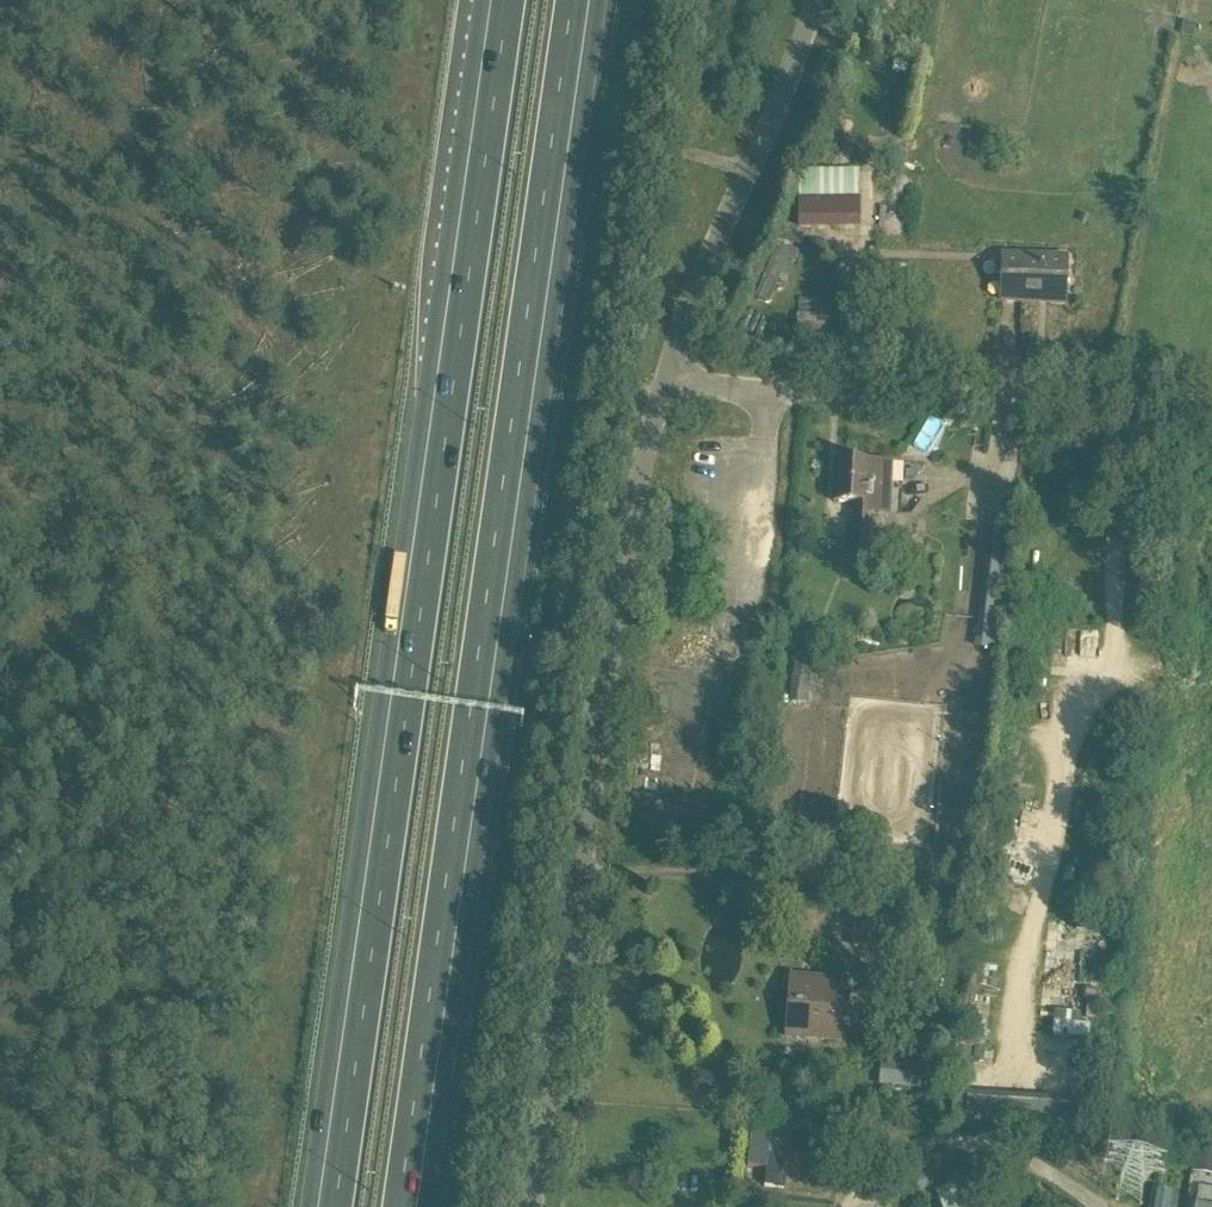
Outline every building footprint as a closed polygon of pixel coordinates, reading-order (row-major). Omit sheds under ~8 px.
[(793,191),(856,191),(856,165),(794,165),(793,191)] [(799,227),(859,226),(859,200),(799,200),(799,227)] [(778,244),(773,255),(755,299),(768,304),(780,276),(787,279),(798,253),(778,244)] [(1065,298),(1067,257),(1012,255),(1011,261),(1003,261),(1001,302),(1039,304),(1039,297),(1065,298)] [(826,314),(798,313),(796,337),(825,337),(826,314)] [(888,516),(891,462),(837,460),(835,502),(855,503),(851,569),(869,570),(871,515),(888,516)] [(809,679),(814,634),(798,633),(793,677),(790,702),(806,704),(809,679)] [(1014,894),(986,884),(981,897),(1008,908),(1014,894)] [(856,914),(855,946),(881,948),(883,915),(856,914)] [(841,1041),(845,980),(790,975),(785,1037),(841,1041)] [(1100,991),(1084,990),(1083,1001),(1099,1003),(1100,991)] [(1052,1036),(1089,1038),(1090,1006),(1079,1005),(1079,1023),(1053,1021),(1052,1036)] [(878,1059),(876,1087),(920,1092),(922,1063),(878,1059)] [(784,1192),(789,1142),(752,1138),(748,1170),(767,1172),(765,1190),(784,1192)] [(1193,1162),(1211,1165),(1211,1147),(1196,1145),(1193,1162)] [(937,1191),(943,1206),(961,1206),(953,1186),(937,1191)] [(1156,1206),(1172,1206),(1175,1193),(1160,1191),(1156,1206)]
